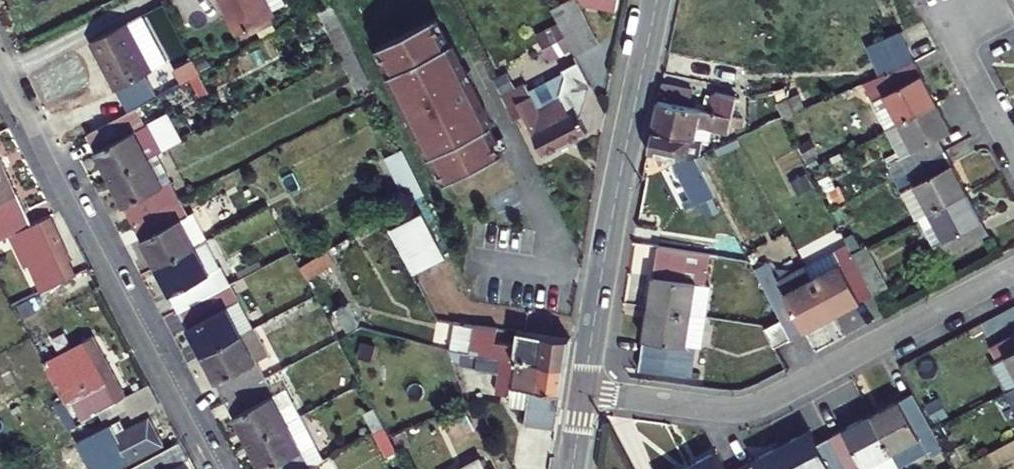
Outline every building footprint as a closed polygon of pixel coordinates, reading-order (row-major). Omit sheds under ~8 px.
[(236,38),(275,20),(273,16),(287,9),(282,0),(218,0),(236,38)] [(546,11),(557,32),(563,44),(568,54),(570,57),(593,46),(569,0),(568,0),(546,11)] [(580,2),(582,6),(614,12),(617,0),(571,0),(580,2)] [(133,20),(80,45),(105,93),(142,77),(141,76),(157,67),(133,20)] [(447,47),(434,21),(375,49),(388,76),(385,77),(426,160),(429,159),(441,185),(500,156),(487,130),(490,128),(450,46),(447,47)] [(557,32),(538,42),(544,53),(563,44),(557,32)] [(903,36),(865,52),(879,81),(913,65),(903,36)] [(563,44),(544,53),(549,63),(568,54),(563,44)] [(205,73),(197,58),(170,72),(178,87),(205,73)] [(913,65),(879,81),(861,89),(870,108),(882,103),(898,132),(938,111),(913,65)] [(522,87),(498,98),(511,124),(523,119),(542,159),(584,138),(577,124),(587,91),(574,66),(558,75),(559,78),(526,94),(522,87)] [(690,87),(660,81),(651,130),(700,139),(706,141),(708,130),(730,134),(732,124),(743,126),(745,114),(738,113),(716,109),(687,104),(690,87)] [(742,91),(719,88),(716,109),(738,113),(742,91)] [(898,132),(882,103),(870,108),(887,138),(898,132)] [(937,146),(952,138),(938,111),(898,132),(913,159),(883,175),(890,188),(944,159),(937,146)] [(128,118),(87,139),(110,185),(151,164),(128,118)] [(700,139),(651,130),(645,151),(673,156),(671,163),(689,197),(682,200),(685,207),(710,194),(694,164),(700,139)] [(401,151),(385,160),(394,177),(410,168),(401,151)] [(916,227),(966,201),(944,159),(890,188),(898,202),(902,200),(916,227)] [(151,164),(110,185),(133,228),(173,208),(151,164)] [(0,169),(0,232),(3,231),(24,220),(0,169)] [(938,269),(989,243),(966,201),(916,227),(938,269)] [(173,208),(133,228),(155,272),(196,251),(173,208)] [(64,254),(43,211),(24,220),(3,231),(18,261),(22,260),(36,286),(69,270),(62,255),(64,254)] [(388,230),(412,275),(445,258),(421,213),(388,230)] [(855,241),(843,247),(846,250),(851,261),(863,255),(855,241)] [(660,248),(654,277),(696,286),(702,287),(708,259),(660,248)] [(851,261),(846,250),(805,272),(833,323),(873,302),(851,261)] [(196,251),(155,272),(177,315),(218,294),(196,251)] [(299,267),(307,281),(334,265),(327,252),(299,267)] [(887,294),(865,254),(863,255),(851,261),(873,302),(887,294)] [(833,323),(805,272),(763,295),(777,320),(791,346),(833,323)] [(690,315),(696,286),(654,277),(648,306),(690,315)] [(716,290),(702,287),(696,286),(690,315),(711,319),(716,290)] [(218,294),(177,315),(200,360),(241,339),(218,294)] [(690,315),(648,306),(634,373),(684,383),(689,364),(696,365),(699,350),(683,347),(690,315)] [(699,350),(704,351),(711,319),(690,315),(683,347),(699,350)] [(760,329),(774,355),(791,346),(777,320),(760,329)] [(437,330),(449,355),(497,361),(558,369),(561,343),(513,337),(511,349),(492,347),(494,334),(444,326),(437,330)] [(982,346),(990,359),(997,355),(1012,384),(1013,383),(1013,330),(982,346)] [(120,391),(86,331),(35,359),(68,419),(110,396),(120,391)] [(241,339),(200,360),(223,403),(263,382),(241,339)] [(997,355),(990,359),(983,363),(998,392),(1012,384),(997,355)] [(558,369),(497,361),(492,397),(510,400),(509,409),(552,415),(558,369)] [(696,365),(689,364),(684,383),(692,385),(696,365)] [(137,382),(120,391),(110,396),(120,415),(147,400),(137,382)] [(263,382),(223,403),(246,449),(287,429),(263,382)] [(1012,384),(998,392),(1013,420),(1013,419),(1013,383),(1012,384)] [(933,440),(908,395),(867,417),(888,456),(916,441),(919,448),(933,440)] [(867,417),(825,440),(840,468),(864,468),(888,456),(867,417)] [(118,435),(112,424),(80,442),(92,462),(97,459),(99,463),(113,455),(121,468),(156,449),(141,422),(118,435)] [(246,449),(256,468),(307,468),(287,429),(246,449)] [(805,435),(778,450),(788,468),(840,468),(825,440),(812,448),(805,435)] [(168,447),(142,462),(147,468),(159,468),(176,460),(168,447)] [(778,450),(742,468),(788,468),(778,450)] [(713,456),(689,468),(720,468),(713,456)]
